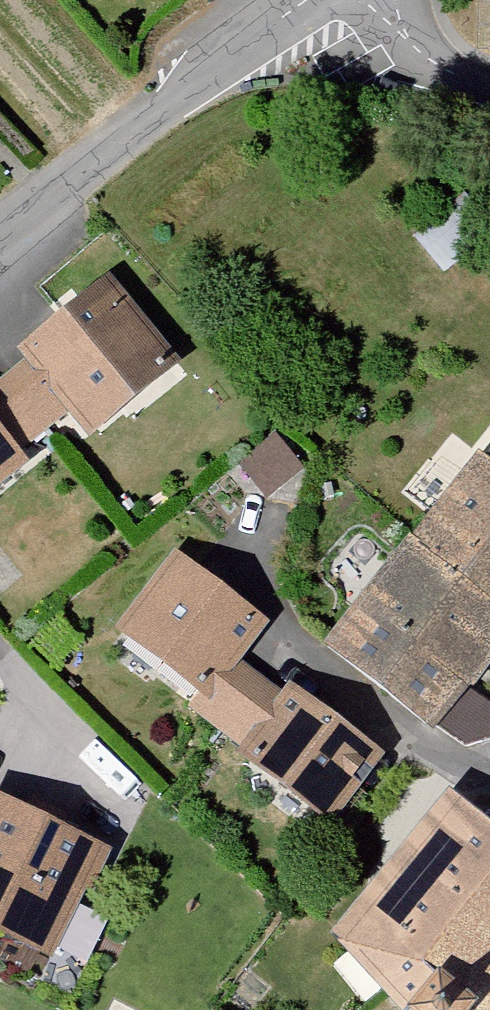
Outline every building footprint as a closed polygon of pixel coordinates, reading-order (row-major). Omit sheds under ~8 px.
[(190,374),(117,281),(29,350),(36,359),(88,425),(102,443),(190,374)] [(88,425),(36,359),(0,387),(0,494),(88,425)] [(340,653),(477,756),(489,752),(489,705),(485,701),(489,694),(489,454),(340,653)] [(178,558),(122,635),(206,695),(193,713),(250,754),(243,764),(346,838),(399,765),(295,690),(288,701),(247,672),(278,629),(178,558)] [(447,786),(329,935),(386,997),(489,872),(489,819),(447,786)] [(0,806),(0,934),(53,959),(102,853),(0,806)] [(386,997),(402,1009),(489,1009),(489,872),(386,997)]
